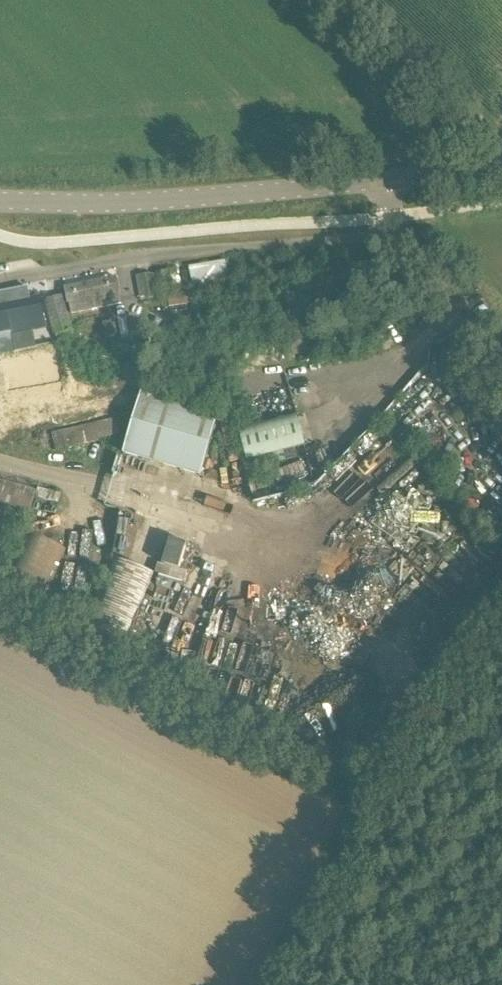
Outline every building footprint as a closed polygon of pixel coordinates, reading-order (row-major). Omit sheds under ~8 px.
[(229,282),(226,261),(190,267),(193,288),(229,282)] [(161,297),(173,295),(169,271),(157,273),(161,297)] [(141,300),(157,298),(154,274),(138,276),(141,300)] [(72,314),(83,312),(122,304),(117,278),(66,289),(69,303),(70,302),(72,314)] [(56,335),(71,331),(62,297),(47,301),(56,335)] [(15,351),(11,331),(45,325),(44,319),(45,319),(45,317),(44,317),(40,299),(0,307),(0,343),(2,353),(15,351)] [(114,321),(104,323),(107,338),(117,337),(114,321)] [(143,392),(124,456),(202,479),(221,415),(143,392)] [(297,415),(240,430),(241,430),(248,460),(305,445),(298,416),(297,415)] [(56,449),(120,435),(117,419),(53,433),(56,449)] [(0,478),(0,522),(25,530),(38,489),(0,478)] [(87,546),(110,551),(119,510),(96,505),(87,546)] [(70,551),(27,530),(6,576),(48,596),(70,551)] [(188,544),(171,539),(163,565),(180,570),(188,544)] [(155,574),(114,557),(85,629),(126,646),(155,574)]
